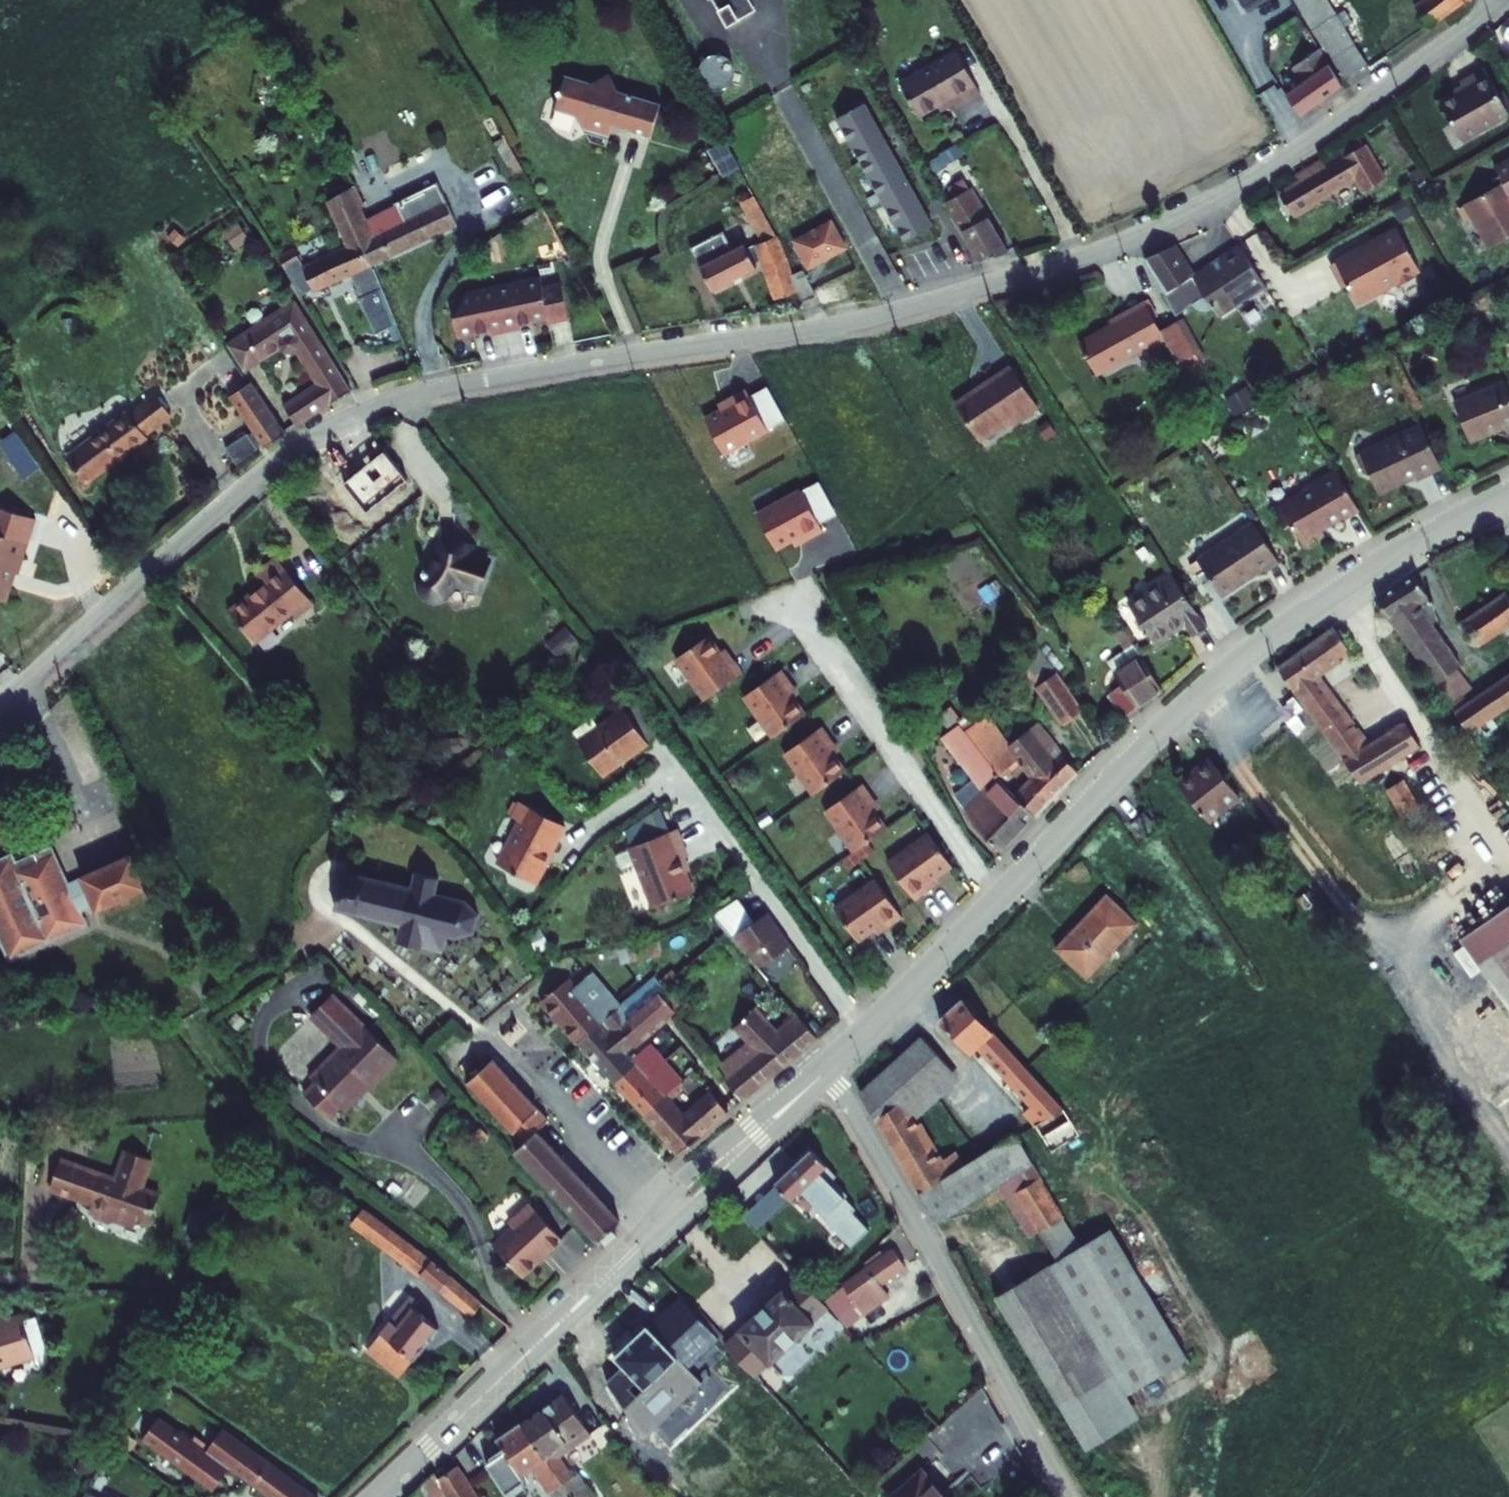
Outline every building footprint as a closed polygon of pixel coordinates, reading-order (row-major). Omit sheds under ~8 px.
[(752,25),(778,11),(772,0),(738,0),(752,25)] [(1359,71),(1382,58),(1350,0),(1321,0),(1359,71)] [(1438,19),(1471,0),(1426,0),(1438,19)] [(971,43),(937,62),(956,96),(967,90),(971,98),(994,85),(971,43)] [(1300,86),(1313,106),(1354,79),(1333,43),(1307,60),(1317,75),(1300,86)] [(754,83),(758,77),(759,71),(758,64),(754,59),(749,55),(742,54),(736,55),(730,59),(727,64),(725,71),(726,77),(730,82),(736,86),(742,87),(748,86),(754,83)] [(915,74),(934,108),(956,96),(937,62),(915,74)] [(1452,96),(1475,136),(1508,116),(1508,81),(1498,62),(1473,76),(1477,82),(1452,96)] [(624,119),(663,130),(673,97),(629,85),(620,69),(602,75),(578,68),(567,103),(588,109),(602,137),(618,142),(624,119)] [(933,224),(867,104),(836,120),(903,241),(933,224)] [(1312,174),(1291,188),(1304,209),(1368,169),(1376,182),(1398,168),(1389,156),(1375,133),(1338,157),(1334,151),(1308,167),(1312,174)] [(958,188),(994,255),(1024,243),(1005,210),(1002,212),(980,175),(958,188)] [(342,190),(365,240),(373,236),(384,259),(471,220),(453,177),(423,191),(425,197),(406,206),(381,217),(374,203),(381,199),(373,179),(370,179),(366,179),(342,190)] [(1478,200),(1502,243),(1508,239),(1508,182),(1478,200)] [(799,305),(815,299),(816,298),(802,274),(800,275),(792,279),(780,245),(756,201),(741,207),(764,243),(757,247),(779,300),(795,295),(799,305)] [(309,206),(312,212),(317,209),(320,208),(316,202),(309,204),(309,206)] [(794,240),(810,273),(847,256),(829,223),(794,240)] [(1353,257),(1349,259),(1361,283),(1365,280),(1374,300),(1415,280),(1416,283),(1432,275),(1430,271),(1437,268),(1417,228),(1401,236),(1397,235),(1392,237),(1390,241),(1379,247),(1376,242),(1352,255),(1353,257)] [(1269,287),(1285,278),(1260,234),(1240,245),(1239,250),(1212,265),(1205,269),(1189,239),(1161,251),(1190,305),(1208,296),(1210,299),(1212,300),(1217,304),(1222,305),(1228,305),(1231,304),(1234,303),(1235,306),(1237,305),(1239,307),(1254,299),(1253,296),(1254,295),(1256,289),(1267,282),(1269,287)] [(695,252),(700,261),(731,246),(724,235),(694,250),(695,252)] [(319,261),(305,241),(290,251),(298,264),(314,288),(329,282),(330,283),(365,267),(373,285),(371,286),(377,297),(378,297),(389,320),(408,311),(384,259),(373,236),(365,240),(319,261)] [(700,261),(717,292),(760,270),(748,249),(736,254),(731,246),(700,261)] [(471,315),(475,331),(506,326),(507,330),(523,327),(538,323),(537,320),(565,314),(566,318),(586,314),(580,280),(560,284),(558,274),(536,278),(514,282),(484,288),(482,292),(473,312),(471,315)] [(1148,308),(1096,337),(1111,365),(1163,337),(1167,343),(1182,334),(1192,353),(1211,343),(1193,310),(1174,320),(1160,294),(1145,303),(1148,308)] [(254,328),(263,343),(285,328),(289,334),(304,324),(308,330),(317,325),(326,339),(330,337),(304,296),(254,328)] [(295,399),(308,420),(362,387),(330,337),(326,339),(317,325),(308,330),(304,324),(289,334),(285,328),(263,343),(269,354),(291,340),(293,344),(303,345),(306,342),(329,377),(295,399)] [(1031,358),(974,392),(995,429),(1026,411),(1028,414),(1056,398),(1031,358)] [(1488,384),(1488,385),(1468,393),(1484,434),(1499,428),(1501,424),(1508,421),(1508,375),(1488,384)] [(239,390),(271,443),(290,431),(258,377),(239,390)] [(703,417),(724,456),(768,432),(744,389),(717,404),(719,408),(703,417)] [(132,412),(80,457),(99,479),(151,434),(150,433),(174,409),(158,392),(141,408),(135,415),(132,412)] [(1428,474),(1454,462),(1434,418),(1412,427),(1411,424),(1392,432),(1390,436),(1367,446),(1375,464),(1381,466),(1390,485),(1411,476),(1413,472),(1425,467),(1428,474)] [(58,460),(34,424),(13,438),(37,474),(58,460)] [(253,431),(231,446),(242,463),(264,448),(253,431)] [(1355,509),(1370,501),(1348,461),(1313,480),(1314,482),(1286,498),(1296,517),(1301,514),(1314,538),(1335,526),(1332,520),(1354,508),(1355,509)] [(802,488),(756,513),(777,550),(792,542),(795,547),(825,530),(802,488)] [(0,498),(0,589),(19,595),(25,576),(22,575),(25,565),(31,567),(36,553),(39,554),(51,514),(0,498)] [(1265,517),(1211,553),(1234,589),(1274,564),(1276,566),(1291,556),(1265,517)] [(478,546),(448,544),(446,559),(439,560),(432,564),(423,570),(421,577),(421,581),(424,587),(428,590),(434,592),(438,592),(440,596),(446,595),(446,590),(457,589),(467,590),(476,592),(486,557),(477,555),(478,546)] [(262,584),(238,605),(264,637),(304,604),(309,609),(327,595),(288,548),(267,565),(277,577),(264,588),(262,584)] [(1426,566),(1387,590),(1399,610),(1402,607),(1454,685),(1457,697),(1481,680),(1475,670),(1473,672),(1437,615),(1445,609),(1440,588),(1426,566)] [(1157,586),(1154,588),(1180,629),(1196,616),(1207,631),(1220,622),(1182,568),(1157,586)] [(1152,590),(1141,598),(1168,637),(1180,629),(1154,588),(1152,590)] [(1471,615),(1485,638),(1508,622),(1508,590),(1471,615)] [(1358,643),(1343,619),(1292,661),(1368,776),(1429,736),(1415,713),(1381,737),(1328,664),(1358,643)] [(550,640),(559,654),(579,640),(570,627),(550,640)] [(739,654),(720,628),(687,651),(716,692),(754,665),(744,651),(739,654)] [(1152,650),(1143,635),(1122,648),(1117,652),(1127,667),(1135,680),(1148,700),(1172,684),(1152,650)] [(1062,657),(1043,671),(1075,717),(1092,706),(1094,705),(1077,680),(1076,677),(1074,675),(1062,657)] [(803,676),(793,662),(755,689),(784,729),(817,706),(798,680),(803,676)] [(1457,705),(1471,724),(1508,699),(1508,670),(1457,705)] [(1151,707),(1148,700),(1135,680),(1121,688),(1138,716),(1151,707)] [(634,696),(587,731),(595,742),(594,751),(602,752),(611,764),(658,730),(634,696)] [(999,705),(976,722),(996,748),(1004,760),(1026,745),(1042,765),(1036,769),(1042,776),(1028,788),(1048,808),(1085,768),(1084,766),(1048,718),(1022,736),(1002,734),(995,725),(1007,716),(999,705)] [(969,714),(954,722),(989,769),(968,785),(977,797),(974,800),(982,812),(1013,844),(1048,808),(1028,788),(1019,778),(1004,760),(976,722),(969,714)] [(1007,716),(995,725),(1002,734),(1022,736),(1007,716)] [(795,746),(824,787),(857,764),(839,739),(845,735),(834,719),(795,746)] [(1248,784),(1214,749),(1203,759),(1206,762),(1189,777),(1218,811),(1248,784)] [(1431,792),(1414,770),(1397,782),(1416,808),(1433,796),(1431,792)] [(836,803),(865,844),(897,821),(880,796),(885,793),(874,776),(836,803)] [(532,813),(507,854),(545,877),(558,857),(554,855),(576,819),(533,791),(523,808),(532,813)] [(640,842),(637,843),(661,905),(701,889),(689,856),(696,853),(684,825),(679,827),(669,801),(634,827),(640,842)] [(1149,803),(1141,810),(1150,819),(1158,811),(1149,803)] [(963,858),(939,826),(899,854),(925,892),(942,881),(938,875),(963,858)] [(53,846),(34,854),(38,863),(17,872),(12,860),(0,865),(0,931),(12,957),(47,941),(49,945),(85,929),(79,915),(84,913),(95,907),(98,912),(149,889),(133,854),(82,877),(86,886),(69,894),(53,858),(58,856),(53,846)] [(418,888),(351,872),(342,909),(409,925),(404,942),(450,953),(454,936),(463,938),(481,934),(486,914),(467,900),(442,894),(446,878),(422,872),(418,888)] [(886,872),(846,901),(869,933),(893,916),(897,921),(913,910),(886,872)] [(1142,914),(1112,884),(1062,940),(1091,967),(1120,936),(1127,943),(1137,932),(1131,926),(1142,914)] [(1469,926),(1508,985),(1508,899),(1469,926)] [(737,907),(715,924),(733,945),(769,985),(784,972),(774,961),(791,947),(768,915),(754,927),(737,907)] [(90,927),(84,913),(79,915),(85,929),(90,927)] [(645,1036),(656,1026),(631,998),(624,990),(602,964),(586,978),(580,971),(555,991),(592,1034),(615,1014),(626,1027),(629,1025),(633,1022),(645,1036)] [(672,977),(668,980),(685,1001),(689,998),(690,997),(672,977)] [(660,986),(653,979),(631,998),(656,1026),(685,1001),(668,980),(660,986)] [(351,1099),(405,1048),(342,982),(320,1003),(350,1034),(318,1064),(323,1069),(311,1081),(335,1104),(346,1094),(351,1099)] [(1066,1098),(971,990),(950,1009),(973,1045),(982,1038),(1036,1100),(1028,1106),(1036,1117),(1066,1098)] [(785,1023),(759,996),(739,1015),(767,1044),(766,1044),(753,1055),(733,1072),(750,1092),(784,1063),(826,1028),(806,1005),(785,1023)] [(615,1014),(592,1034),(625,1071),(653,1047),(649,1043),(643,1048),(638,1042),(626,1027),(615,1014)] [(638,1042),(645,1036),(633,1022),(629,1025),(626,1027),(638,1042)] [(961,1060),(930,1026),(868,1085),(881,1106),(906,1089),(915,1102),(961,1060)] [(653,1047),(625,1071),(654,1105),(683,1080),(668,1063),(653,1047)] [(548,1121),(493,1059),(468,1082),(523,1144),(537,1131),(548,1121)] [(683,1080),(654,1105),(688,1142),(736,1103),(719,1082),(717,1084),(700,1098),(692,1090),(683,1097),(679,1092),(687,1084),(683,1080)] [(692,1090),(691,1087),(687,1084),(679,1092),(683,1097),(692,1090)] [(906,1089),(881,1106),(907,1147),(940,1213),(1006,1175),(1031,1218),(1041,1212),(1047,1223),(1063,1249),(1084,1238),(1043,1169),(1038,1156),(1020,1127),(970,1158),(960,1142),(944,1152),(915,1102),(906,1089)] [(1084,1128),(1066,1098),(1036,1117),(1057,1144),(1084,1128)] [(618,1221),(537,1131),(523,1144),(516,1150),(597,1241),(618,1221)] [(820,1139),(784,1172),(800,1189),(821,1170),(831,1182),(836,1177),(846,1188),(856,1179),(820,1139)] [(127,1213),(132,1211),(150,1217),(153,1210),(166,1215),(176,1185),(158,1179),(168,1152),(142,1142),(132,1170),(78,1151),(68,1181),(109,1195),(107,1202),(111,1204),(114,1209),(127,1213)] [(748,1214),(761,1227),(794,1196),(782,1183),(748,1214)] [(530,1264),(571,1227),(539,1192),(517,1211),(521,1216),(506,1230),(505,1237),(530,1264)] [(1047,1223),(1041,1212),(1031,1218),(1037,1228),(1047,1223)] [(353,1228),(417,1277),(469,1318),(481,1306),(434,1271),(427,1265),(363,1214),(353,1228)] [(1191,1351),(1115,1220),(1092,1233),(1084,1238),(1063,1249),(1002,1285),(1090,1438),(1143,1408),(1131,1386),(1191,1351)] [(898,1242),(831,1290),(844,1304),(860,1292),(869,1306),(894,1288),(885,1276),(911,1258),(898,1242)] [(749,1324),(732,1340),(760,1370),(777,1354),(780,1358),(824,1318),(820,1315),(836,1300),(829,1292),(808,1270),(794,1283),(791,1279),(747,1321),(749,1324)] [(423,1289),(391,1325),(419,1350),(447,1321),(426,1303),(431,1297),(423,1289)] [(668,1301),(653,1315),(684,1348),(697,1336),(690,1329),(693,1326),(668,1301)] [(22,1313),(0,1319),(0,1367),(35,1357),(22,1313)] [(684,1348),(653,1315),(623,1344),(651,1378),(684,1348)] [(391,1325),(377,1339),(406,1364),(419,1350),(391,1325)] [(684,1348),(651,1378),(658,1386),(692,1355),(684,1348)] [(776,1375),(770,1381),(782,1395),(789,1388),(776,1375)] [(568,1381),(525,1409),(566,1471),(575,1464),(562,1443),(595,1422),(568,1381)] [(566,1471),(525,1409),(501,1426),(524,1463),(537,1455),(553,1479),(566,1471)] [(473,1429),(486,1452),(503,1440),(486,1416),(473,1429)] [(158,1417),(142,1439),(212,1491),(229,1468),(268,1496),(312,1496),(258,1455),(222,1430),(205,1452),(158,1417)] [(499,1464),(519,1489),(532,1478),(511,1454),(499,1464)] [(464,1455),(443,1468),(454,1486),(460,1496),(490,1496),(464,1455)] [(423,1496),(441,1496),(454,1486),(443,1468),(438,1460),(413,1483),(423,1496)] [(927,1462),(921,1467),(947,1494),(952,1489),(927,1462)] [(895,1492),(900,1496),(960,1496),(952,1489),(947,1494),(921,1467),(895,1492)] [(566,1471),(553,1479),(564,1494),(576,1486),(566,1471)]
